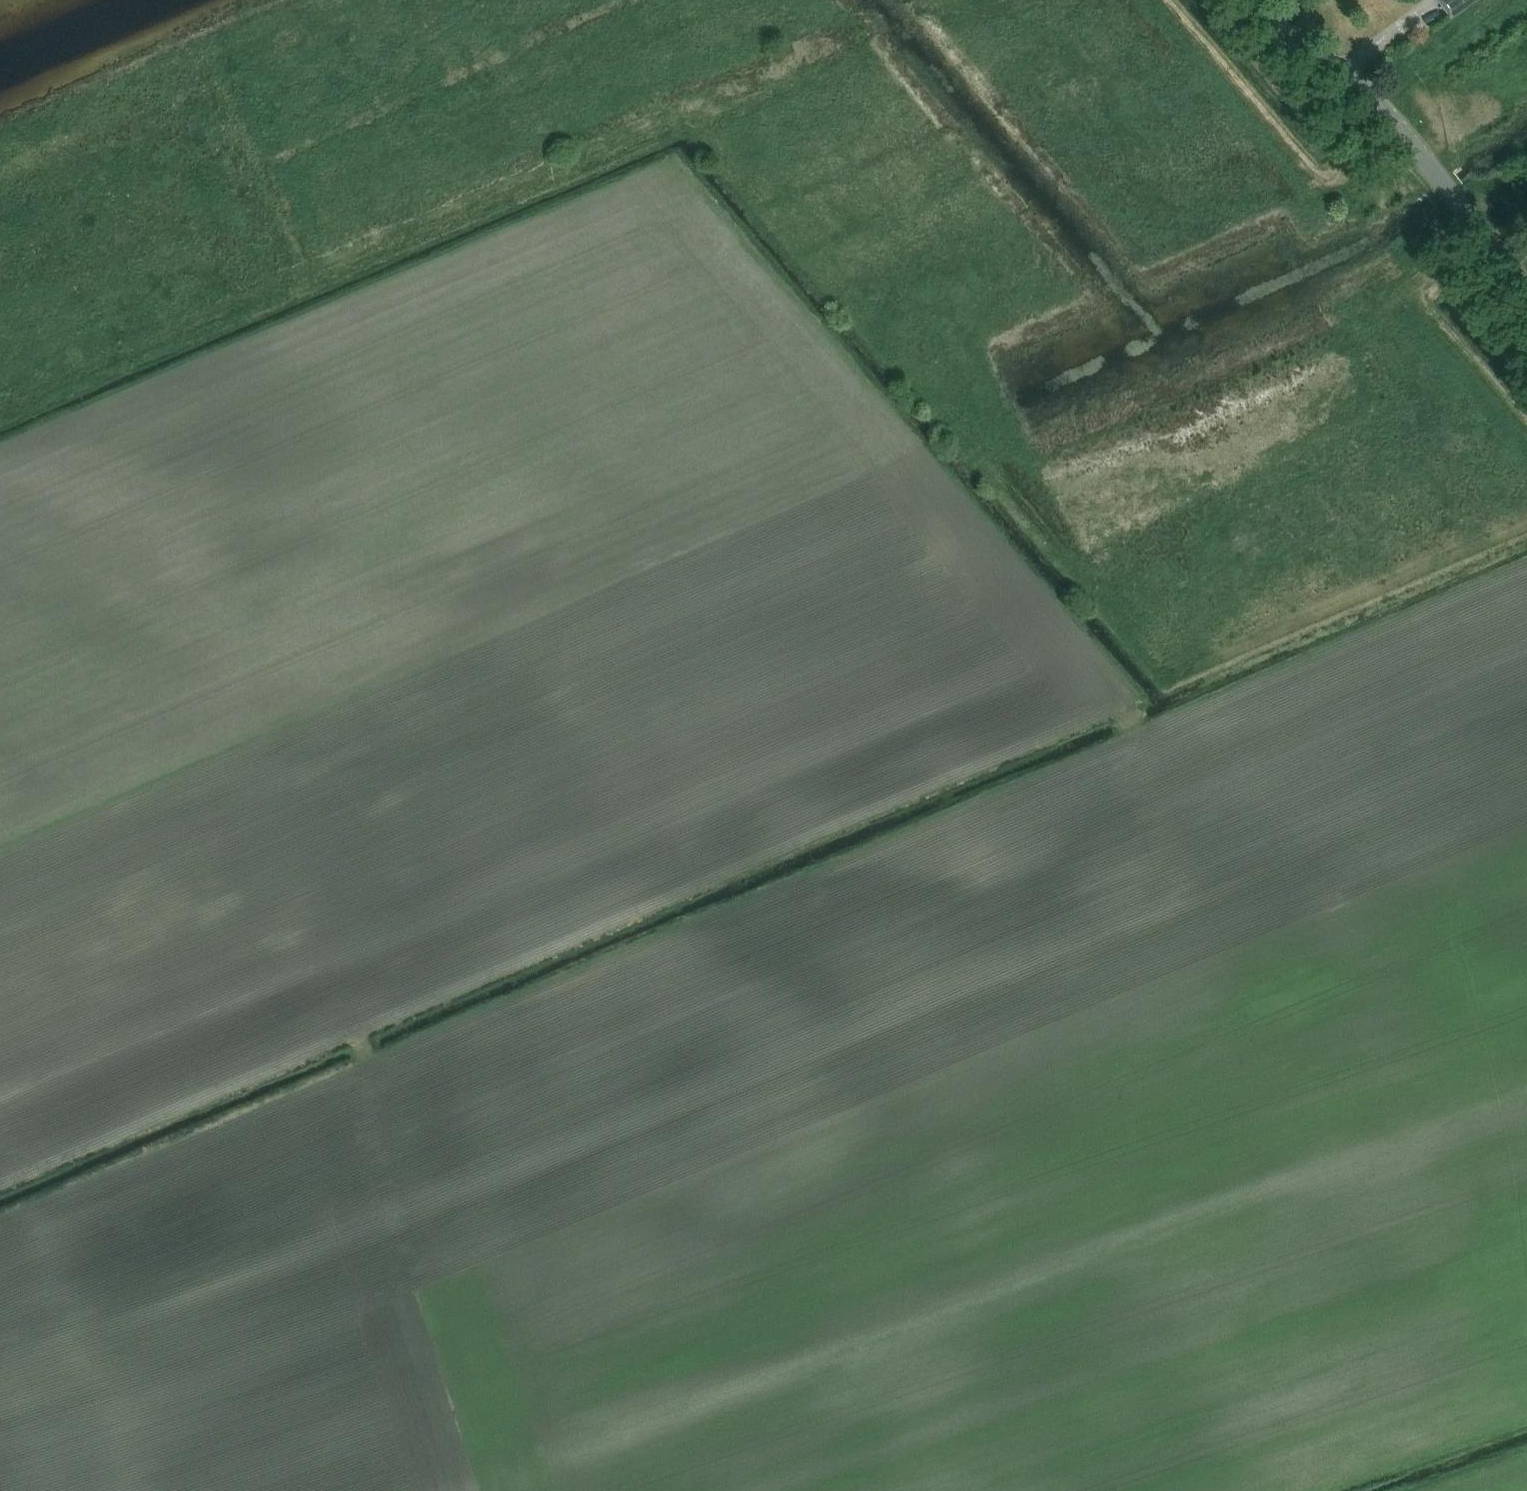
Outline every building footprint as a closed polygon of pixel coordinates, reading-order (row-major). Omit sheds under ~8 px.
[(1450,18),(1475,0),(1437,0),(1450,18)]
